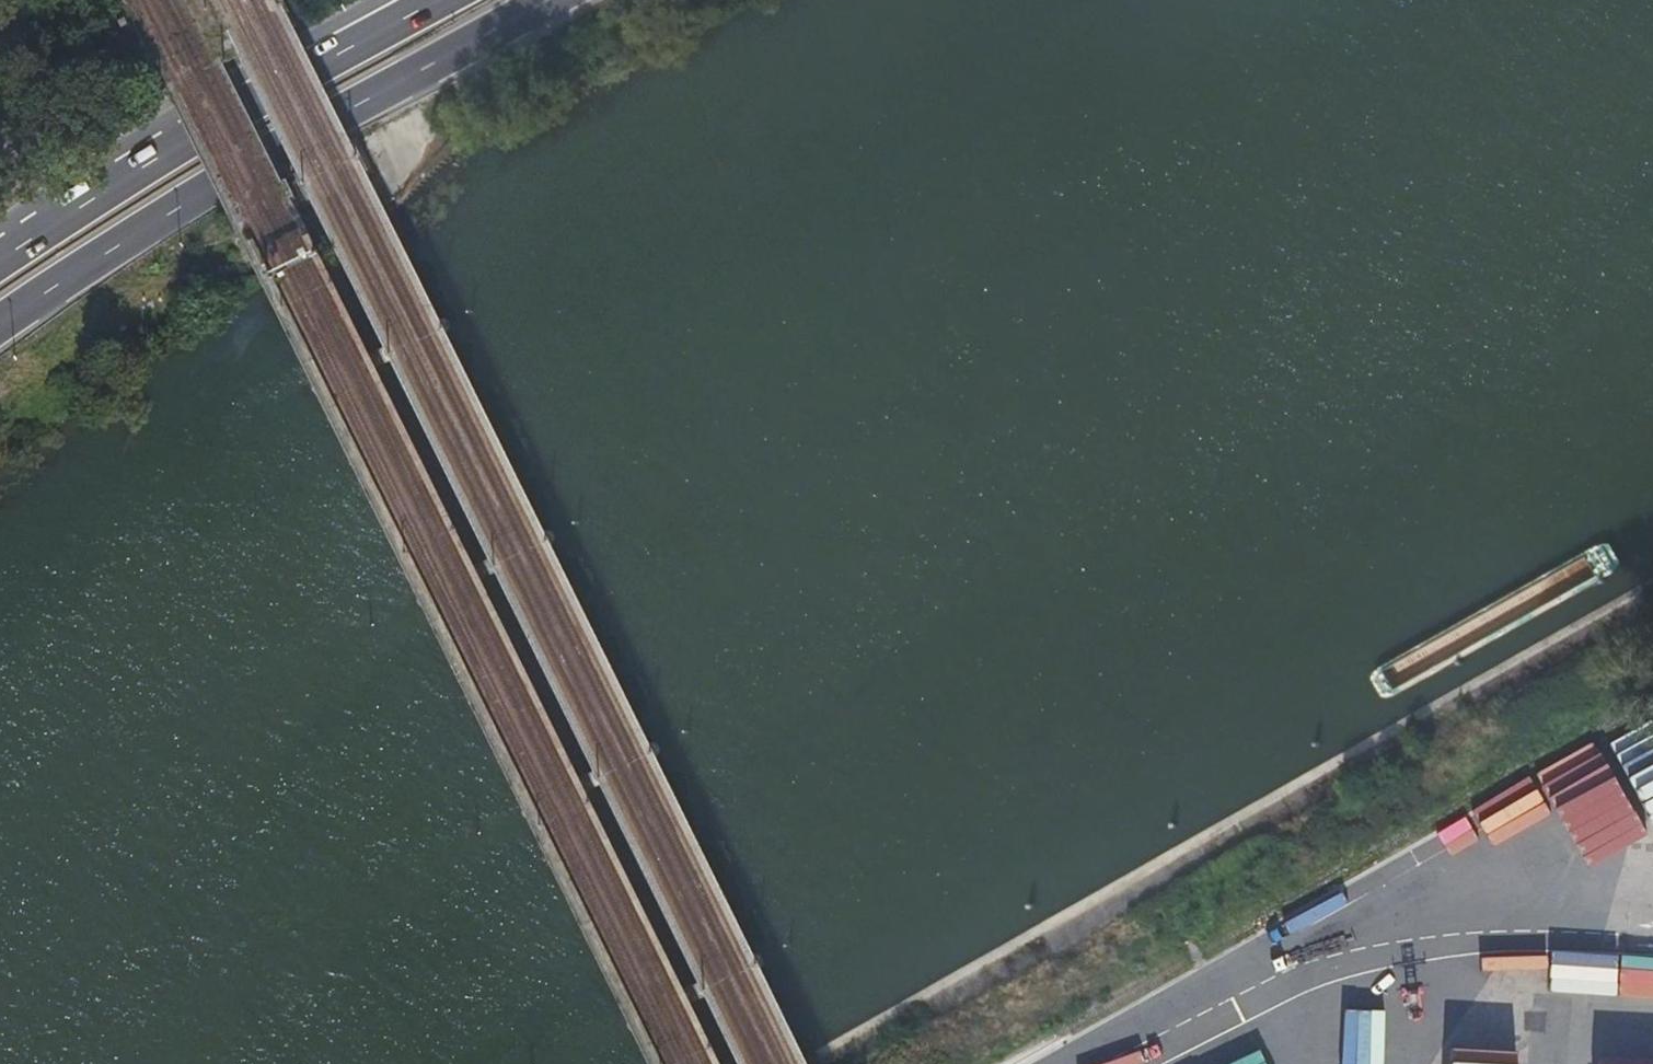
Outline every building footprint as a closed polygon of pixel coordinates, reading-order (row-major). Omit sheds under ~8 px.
[(1577,963),(1544,964),(1544,991),(1578,990),(1577,963)]
